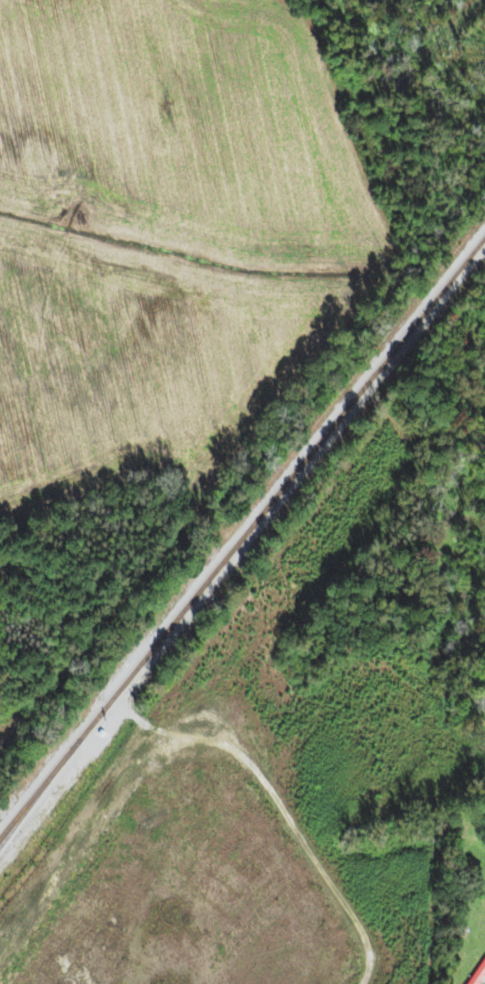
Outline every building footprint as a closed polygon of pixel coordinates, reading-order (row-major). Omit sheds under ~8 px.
[(484,971),(484,959),(481,956),(463,983),(477,983),(484,971)]
